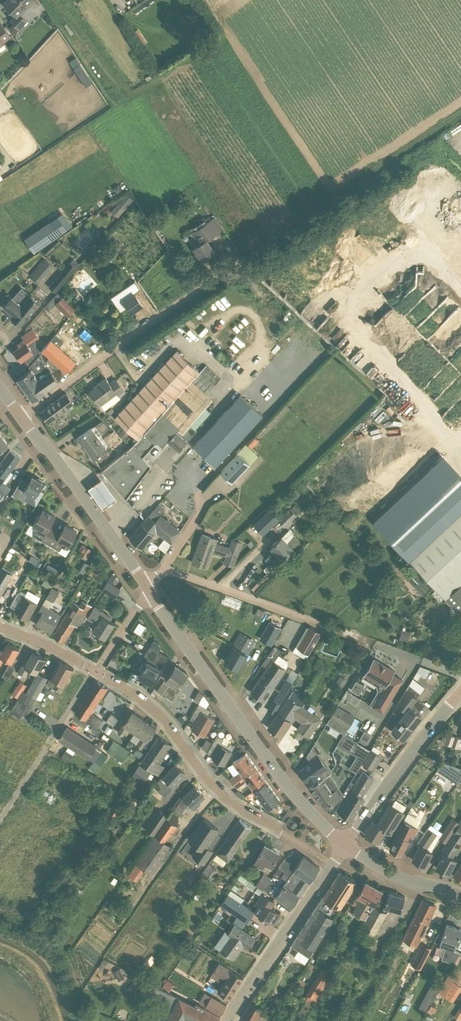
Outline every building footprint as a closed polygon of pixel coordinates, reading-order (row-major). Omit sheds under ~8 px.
[(4,4),(16,15),(11,20),(15,23),(20,28),(27,20),(20,14),(27,7),(34,0),(7,0),(4,4)] [(5,42),(12,37),(0,22),(0,41),(3,39),(5,42)] [(20,28),(15,23),(10,28),(15,33),(20,28)] [(138,28),(132,33),(141,46),(148,41),(138,28)] [(86,86),(93,81),(82,63),(75,67),(86,86)] [(114,188),(117,193),(123,189),(119,184),(114,188)] [(125,197),(121,201),(127,207),(131,202),(125,197)] [(171,208),(165,212),(168,217),(174,214),(171,208)] [(65,211),(25,237),(34,252),(74,226),(65,211)] [(221,230),(213,218),(208,222),(204,217),(199,221),(203,225),(191,233),(199,244),(194,248),(203,261),(215,252),(207,240),(221,230)] [(62,243),(68,249),(71,246),(65,240),(62,243)] [(52,266),(45,260),(32,276),(39,282),(52,266)] [(77,268),(70,262),(50,286),(56,292),(77,268)] [(45,297),(35,289),(21,305),(13,298),(12,300),(11,299),(3,308),(12,316),(11,317),(21,326),(45,297)] [(134,293),(129,297),(125,290),(114,298),(118,304),(124,300),(132,312),(142,305),(134,293)] [(59,293),(47,305),(50,308),(62,296),(59,293)] [(56,304),(68,316),(75,308),(63,297),(56,304)] [(90,308),(95,304),(91,299),(86,303),(90,308)] [(39,337),(33,328),(22,336),(24,339),(18,344),(19,347),(14,350),(21,361),(34,352),(29,345),(39,337)] [(59,346),(64,341),(56,334),(42,350),(50,357),(57,363),(66,371),(66,372),(67,372),(75,362),(59,346)] [(177,350),(115,417),(138,438),(199,371),(177,350)] [(66,371),(57,363),(50,357),(45,362),(40,353),(29,366),(31,369),(17,378),(32,400),(59,381),(66,372),(66,371)] [(176,430),(181,435),(190,424),(206,407),(212,400),(206,394),(220,378),(206,365),(200,372),(139,438),(133,444),(134,445),(103,470),(102,470),(100,471),(103,474),(105,473),(110,479),(126,498),(151,466),(143,456),(155,442),(158,441),(163,446),(168,440),(176,430)] [(124,390),(116,379),(110,384),(106,378),(97,384),(99,386),(90,392),(100,405),(102,404),(105,409),(120,398),(117,395),(124,390)] [(74,404),(66,393),(41,412),(48,423),(74,404)] [(262,414),(240,394),(192,446),(215,466),(262,414)] [(114,430),(102,419),(92,427),(78,437),(93,459),(110,447),(103,437),(114,430)] [(197,430),(190,424),(181,435),(176,430),(168,440),(179,450),(188,441),(187,441),(197,430)] [(124,427),(119,433),(125,438),(130,433),(124,427)] [(0,433),(0,434),(0,451),(9,445),(0,433)] [(260,440),(256,437),(248,445),(252,448),(260,440)] [(10,450),(0,464),(0,486),(21,458),(10,450)] [(250,464),(239,453),(221,472),(233,483),(250,464)] [(460,510),(460,474),(443,455),(373,521),(408,559),(460,510)] [(44,482),(32,475),(28,483),(22,479),(13,494),(16,496),(23,501),(28,492),(35,497),(44,482)] [(102,476),(88,486),(103,507),(117,497),(102,476)] [(159,503),(154,510),(154,509),(148,515),(159,525),(156,528),(157,529),(156,531),(157,531),(172,543),(180,531),(161,515),(166,508),(159,503)] [(296,504),(291,509),(297,514),(301,510),(296,504)] [(172,510),(177,514),(181,510),(175,506),(172,510)] [(48,543),(55,531),(49,527),(55,516),(43,509),(38,518),(37,518),(33,524),(38,527),(34,535),(48,543)] [(297,514),(291,509),(279,520),(285,526),(297,514)] [(262,534),(278,518),(269,510),(254,525),(262,534)] [(460,582),(460,581),(460,510),(408,559),(445,598),(460,584),(460,582)] [(148,515),(130,537),(143,548),(157,531),(156,531),(157,529),(156,528),(159,525),(148,515)] [(14,523),(15,524),(22,529),(27,522),(19,516),(17,519),(14,523)] [(77,531),(65,524),(60,534),(55,531),(48,543),(60,549),(63,544),(68,546),(77,531)] [(289,530),(271,548),(283,559),(293,548),(300,541),(289,530)] [(239,551),(230,548),(215,543),(217,539),(203,534),(192,562),(207,568),(213,551),(227,556),(224,563),(233,566),(239,551)] [(86,558),(89,553),(91,550),(85,547),(82,552),(81,555),(86,558)] [(29,560),(31,562),(36,565),(39,560),(31,555),(29,560)] [(59,569),(48,563),(45,570),(55,576),(59,569)] [(95,564),(91,575),(100,578),(103,567),(95,564)] [(14,586),(19,578),(3,567),(0,571),(0,596),(8,582),(14,586)] [(408,578),(422,594),(429,587),(415,572),(408,578)] [(46,586),(51,589),(52,587),(55,582),(49,579),(46,586)] [(120,589),(108,581),(103,590),(115,598),(120,589)] [(459,613),(454,617),(460,624),(460,584),(445,598),(459,613)] [(61,615),(49,608),(53,601),(53,602),(60,591),(52,587),(51,589),(43,604),(42,604),(38,612),(41,613),(35,624),(51,633),(61,615)] [(37,603),(25,596),(25,595),(19,591),(10,606),(19,611),(18,614),(28,619),(37,603)] [(74,602),(53,636),(64,643),(75,625),(79,627),(86,615),(87,615),(93,606),(83,600),(80,605),(74,602)] [(94,607),(87,618),(97,624),(93,630),(106,638),(115,624),(110,620),(112,617),(100,609),(95,606),(94,607)] [(270,621),(260,638),(272,645),(281,628),(270,621)] [(320,632),(311,627),(299,647),(308,652),(320,632)] [(411,632),(402,630),(400,639),(409,641),(411,632)] [(251,648),(237,640),(225,661),(239,669),(251,648)] [(8,642),(4,650),(2,648),(0,652),(0,665),(4,658),(11,662),(19,649),(8,642)] [(168,656),(150,646),(144,656),(149,659),(139,676),(152,684),(161,669),(162,667),(168,656)] [(288,664),(287,660),(279,655),(282,650),(275,646),(262,664),(267,668),(251,691),(264,700),(288,664)] [(45,658),(33,652),(29,659),(27,658),(19,672),(25,676),(30,668),(37,673),(45,658)] [(403,680),(393,674),(395,671),(374,658),(364,674),(371,678),(375,677),(379,679),(382,691),(376,701),(371,702),(370,703),(369,704),(383,712),(403,680)] [(65,685),(74,668),(60,660),(47,684),(57,690),(61,683),(65,685)] [(15,667),(9,663),(2,676),(8,679),(15,667)] [(177,686),(186,672),(176,664),(157,691),(165,697),(166,695),(172,699),(180,688),(177,686)] [(416,672),(412,679),(417,683),(421,675),(416,672)] [(47,678),(38,673),(26,692),(23,690),(19,697),(10,711),(25,719),(47,678)] [(348,679),(341,675),(335,683),(342,688),(348,679)] [(91,713),(108,687),(96,680),(75,713),(86,720),(86,721),(92,725),(97,717),(91,713)] [(355,680),(351,690),(361,693),(364,683),(355,680)] [(27,685),(20,681),(12,693),(18,698),(27,685)] [(418,698),(417,697),(407,689),(406,689),(397,704),(406,712),(400,720),(413,727),(422,716),(411,707),(418,698)] [(361,699),(352,693),(347,690),(341,700),(346,703),(348,700),(357,705),(361,699)] [(204,694),(199,691),(194,700),(199,703),(204,694)] [(303,707),(307,700),(293,691),(289,698),(268,727),(281,736),(294,717),(302,722),(298,729),(308,736),(315,726),(320,719),(303,707)] [(274,701),(280,705),(286,695),(279,691),(274,701)] [(280,705),(274,701),(269,709),(275,714),(281,705),(280,705)] [(208,714),(211,710),(200,703),(191,719),(196,722),(192,729),(205,736),(215,718),(208,714)] [(337,706),(330,718),(348,729),(355,717),(337,706)] [(145,719),(133,711),(118,732),(123,735),(129,728),(135,732),(145,719)] [(178,718),(182,723),(186,720),(182,714),(178,718)] [(145,719),(135,732),(142,737),(137,745),(142,748),(147,740),(147,741),(156,727),(145,719)] [(400,720),(392,730),(404,739),(413,727),(400,720)] [(224,724),(219,728),(223,733),(228,729),(224,724)] [(109,747),(106,746),(100,742),(96,747),(66,727),(59,738),(89,758),(100,766),(100,765),(98,763),(105,753),(109,747)] [(365,731),(361,737),(367,741),(371,735),(365,731)] [(448,734),(445,743),(458,748),(460,739),(460,738),(448,734)] [(235,745),(230,742),(231,740),(225,736),(224,738),(217,735),(213,742),(208,751),(207,752),(213,756),(212,757),(218,760),(218,762),(222,764),(224,763),(225,764),(235,745)] [(353,740),(346,735),(341,744),(349,748),(353,740)] [(141,762),(141,763),(154,772),(158,774),(164,765),(159,761),(171,744),(159,736),(141,762)] [(119,745),(109,738),(107,741),(111,744),(112,749),(114,751),(119,745)] [(357,756),(349,768),(357,772),(362,763),(370,750),(358,742),(351,752),(357,756)] [(323,779),(329,774),(311,748),(307,755),(312,762),(300,771),(311,787),(323,779)] [(144,753),(137,749),(134,753),(141,758),(144,753)] [(374,770),(382,756),(370,749),(370,750),(362,763),(374,770)] [(61,757),(69,762),(74,755),(66,750),(61,757)] [(256,767),(246,753),(233,762),(240,771),(230,778),(234,783),(256,767)] [(185,773),(175,763),(164,776),(154,786),(160,791),(164,787),(168,791),(185,773)] [(151,772),(139,764),(131,776),(143,784),(151,772)] [(234,783),(237,788),(247,781),(254,791),(267,782),(256,767),(234,783)] [(460,781),(460,779),(460,768),(459,767),(450,779),(458,784),(460,781)] [(340,812),(351,818),(352,819),(364,799),(361,797),(373,778),(363,772),(360,777),(356,784),(351,781),(343,795),(345,796),(337,809),(341,811),(340,812)] [(131,777),(128,781),(136,786),(138,783),(131,777)] [(336,789),(332,791),(323,779),(311,787),(326,808),(342,797),(336,789)] [(136,786),(128,781),(121,792),(129,798),(136,786)] [(254,791),(267,809),(280,800),(267,782),(254,791)] [(204,796),(195,786),(184,795),(173,811),(179,815),(188,802),(194,808),(200,802),(199,801),(204,796)] [(124,805),(117,800),(108,812),(115,817),(124,805)] [(404,813),(390,804),(377,824),(373,822),(365,834),(379,843),(386,830),(391,833),(404,813)] [(167,815),(160,810),(147,830),(154,835),(167,815)] [(297,823),(290,817),(286,821),(294,827),(297,823)] [(172,846),(165,841),(176,825),(178,826),(179,825),(169,818),(156,836),(128,875),(137,881),(145,869),(152,874),(172,846)] [(205,818),(192,837),(200,843),(199,846),(193,855),(204,863),(213,850),(207,846),(219,828),(205,818)] [(439,838),(447,843),(460,823),(453,818),(439,838)] [(252,827),(240,819),(217,853),(214,859),(223,865),(227,860),(228,861),(252,827)] [(397,833),(390,848),(401,854),(402,854),(408,841),(411,842),(418,828),(404,819),(403,820),(394,832),(397,833)] [(460,823),(447,843),(446,845),(438,859),(440,861),(437,868),(448,874),(456,860),(452,858),(457,850),(460,843),(460,824),(460,823)] [(432,852),(426,849),(437,834),(428,828),(417,844),(420,846),(412,860),(425,866),(432,852)] [(279,853),(265,845),(255,863),(263,868),(265,863),(272,867),(279,853)] [(310,881),(320,867),(303,855),(296,865),(294,869),(294,870),(274,898),(290,909),(300,896),(299,896),(310,881)] [(279,867),(285,871),(292,862),(286,858),(279,867)] [(217,871),(208,864),(201,875),(209,882),(217,871)] [(356,883),(355,882),(340,873),(324,898),(322,897),(313,913),(330,924),(356,883)] [(250,881),(241,874),(238,879),(247,886),(250,881)] [(264,874),(256,885),(258,886),(263,890),(271,878),(264,874)] [(116,885),(119,880),(115,877),(111,882),(116,885)] [(382,889),(366,880),(357,896),(357,895),(353,901),(358,904),(353,912),(365,919),(382,889)] [(260,895),(263,890),(258,886),(255,891),(260,895)] [(390,908),(401,911),(405,897),(389,892),(384,906),(382,910),(375,905),(383,890),(382,889),(365,919),(366,919),(358,934),(371,941),(390,908)] [(72,895),(70,898),(74,901),(77,899),(79,896),(74,892),(72,895)] [(243,904),(241,903),(228,894),(220,905),(235,915),(243,904)] [(270,909),(275,901),(264,894),(257,905),(259,906),(255,913),(272,925),(279,915),(270,909)] [(235,899),(241,903),(244,899),(238,895),(235,899)] [(436,905),(423,899),(404,940),(416,946),(436,905)] [(313,913),(292,945),(310,956),(330,924),(313,913)] [(235,924),(228,933),(231,934),(221,949),(234,958),(244,944),(249,947),(255,938),(241,929),(246,922),(238,917),(233,923),(235,924)] [(457,942),(460,932),(460,929),(447,925),(443,937),(440,946),(445,948),(442,959),(454,963),(460,952),(454,951),(457,942)] [(430,948),(423,944),(413,965),(420,968),(430,948)] [(244,978),(232,970),(231,971),(219,963),(211,976),(218,981),(222,976),(226,979),(218,992),(230,999),(244,978)] [(330,972),(323,967),(307,994),(315,998),(330,972)] [(120,968),(114,972),(119,981),(125,978),(120,968)] [(457,983),(460,978),(460,977),(456,974),(452,980),(448,977),(439,992),(454,1001),(460,989),(460,985),(457,983)] [(200,1002),(211,1009),(221,1015),(227,1005),(217,999),(206,992),(200,1002)] [(196,1003),(194,1006),(179,998),(167,1020),(185,1020),(188,1020),(218,1020),(220,1016),(196,1003)] [(251,1002),(246,1011),(242,1018),(246,1020),(254,1020),(261,1008),(251,1002)] [(427,1011),(428,1009),(430,1006),(422,1002),(419,1007),(427,1011)]
